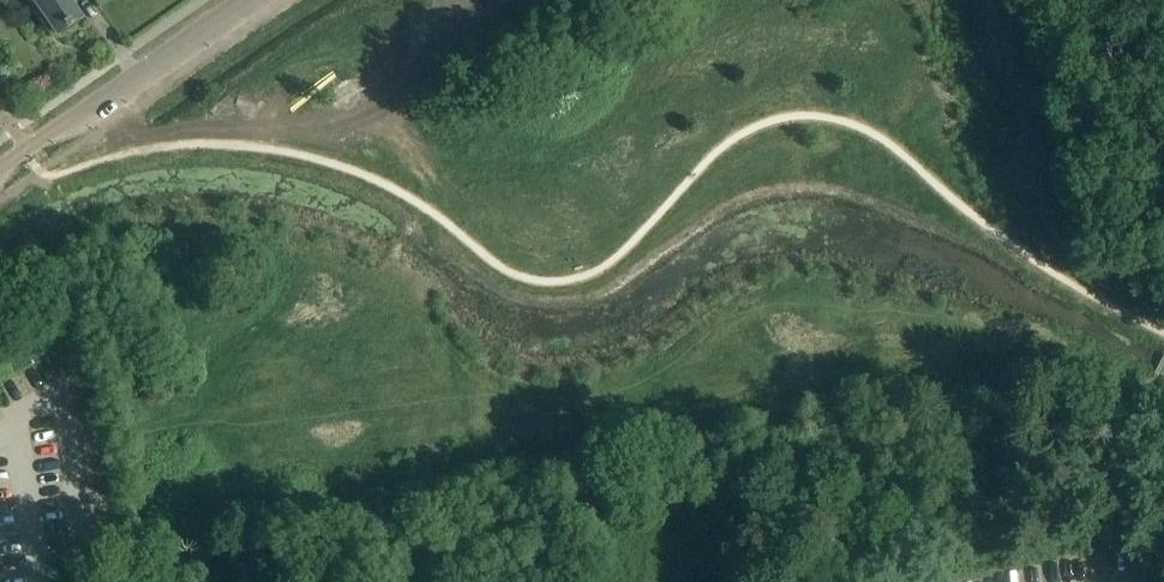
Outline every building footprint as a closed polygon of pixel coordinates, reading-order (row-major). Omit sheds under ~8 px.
[(58,36),(82,19),(68,0),(33,0),(58,36)]
